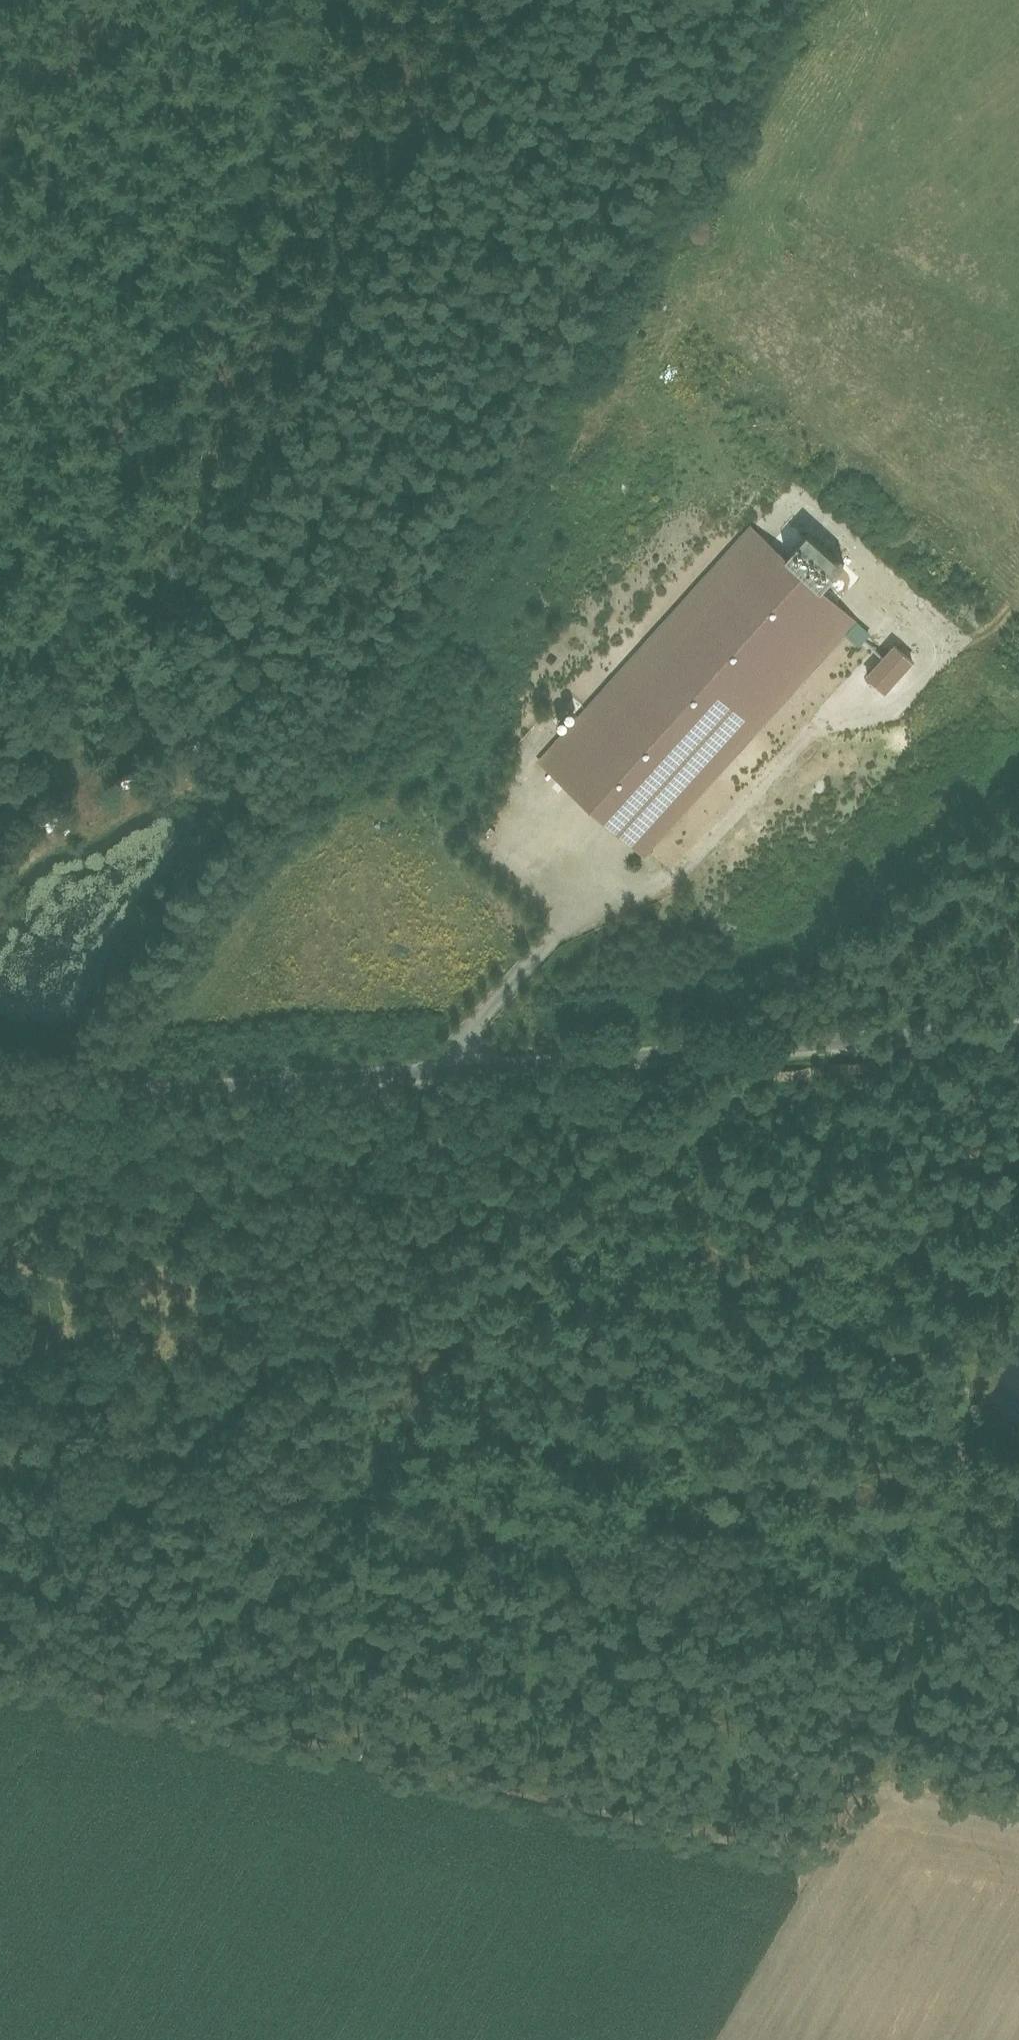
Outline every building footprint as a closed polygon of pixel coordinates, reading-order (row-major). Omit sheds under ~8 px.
[(858,617),(750,521),(537,758),(645,855),(858,617)] [(876,631),(863,621),(856,630),(869,639),(876,631)] [(913,656),(892,638),(865,669),(885,687),(913,656)]
